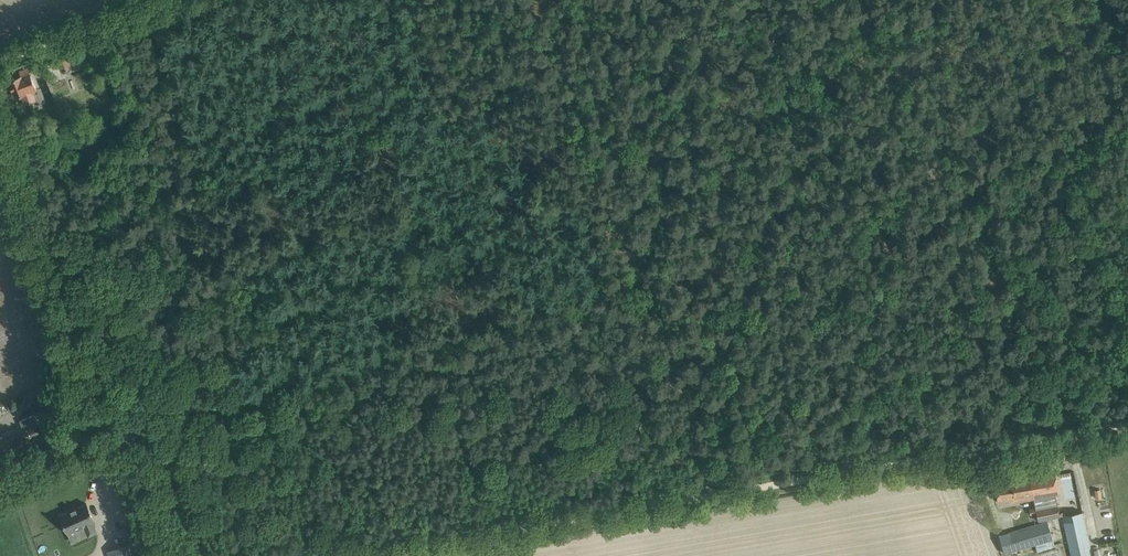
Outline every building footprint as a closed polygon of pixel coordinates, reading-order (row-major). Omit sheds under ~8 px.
[(69,62),(70,62),(66,51),(50,57),(54,68),(60,65),(62,71),(71,68),(69,62)] [(19,70),(21,75),(8,80),(15,98),(22,95),(25,104),(35,100),(32,92),(37,91),(28,67),(19,70)] [(1030,478),(1033,499),(1059,494),(1056,473),(1030,478)] [(1024,500),(1033,499),(1030,478),(1021,479),(1024,500)] [(1013,502),(1024,500),(1021,479),(995,484),(998,502),(1012,499),(1013,502)] [(88,503),(60,515),(68,532),(85,524),(89,534),(98,530),(94,521),(95,520),(88,503)] [(1057,504),(1036,509),(1037,514),(1038,520),(1038,521),(1060,517),(1060,516),(1059,513),(1057,504)] [(1062,515),(1062,516),(1071,555),(1092,555),(1089,545),(1082,511),(1069,514),(1062,515)] [(1047,521),(999,535),(1004,553),(1052,538),(1047,521)] [(140,540),(108,551),(110,555),(145,555),(140,540)]
